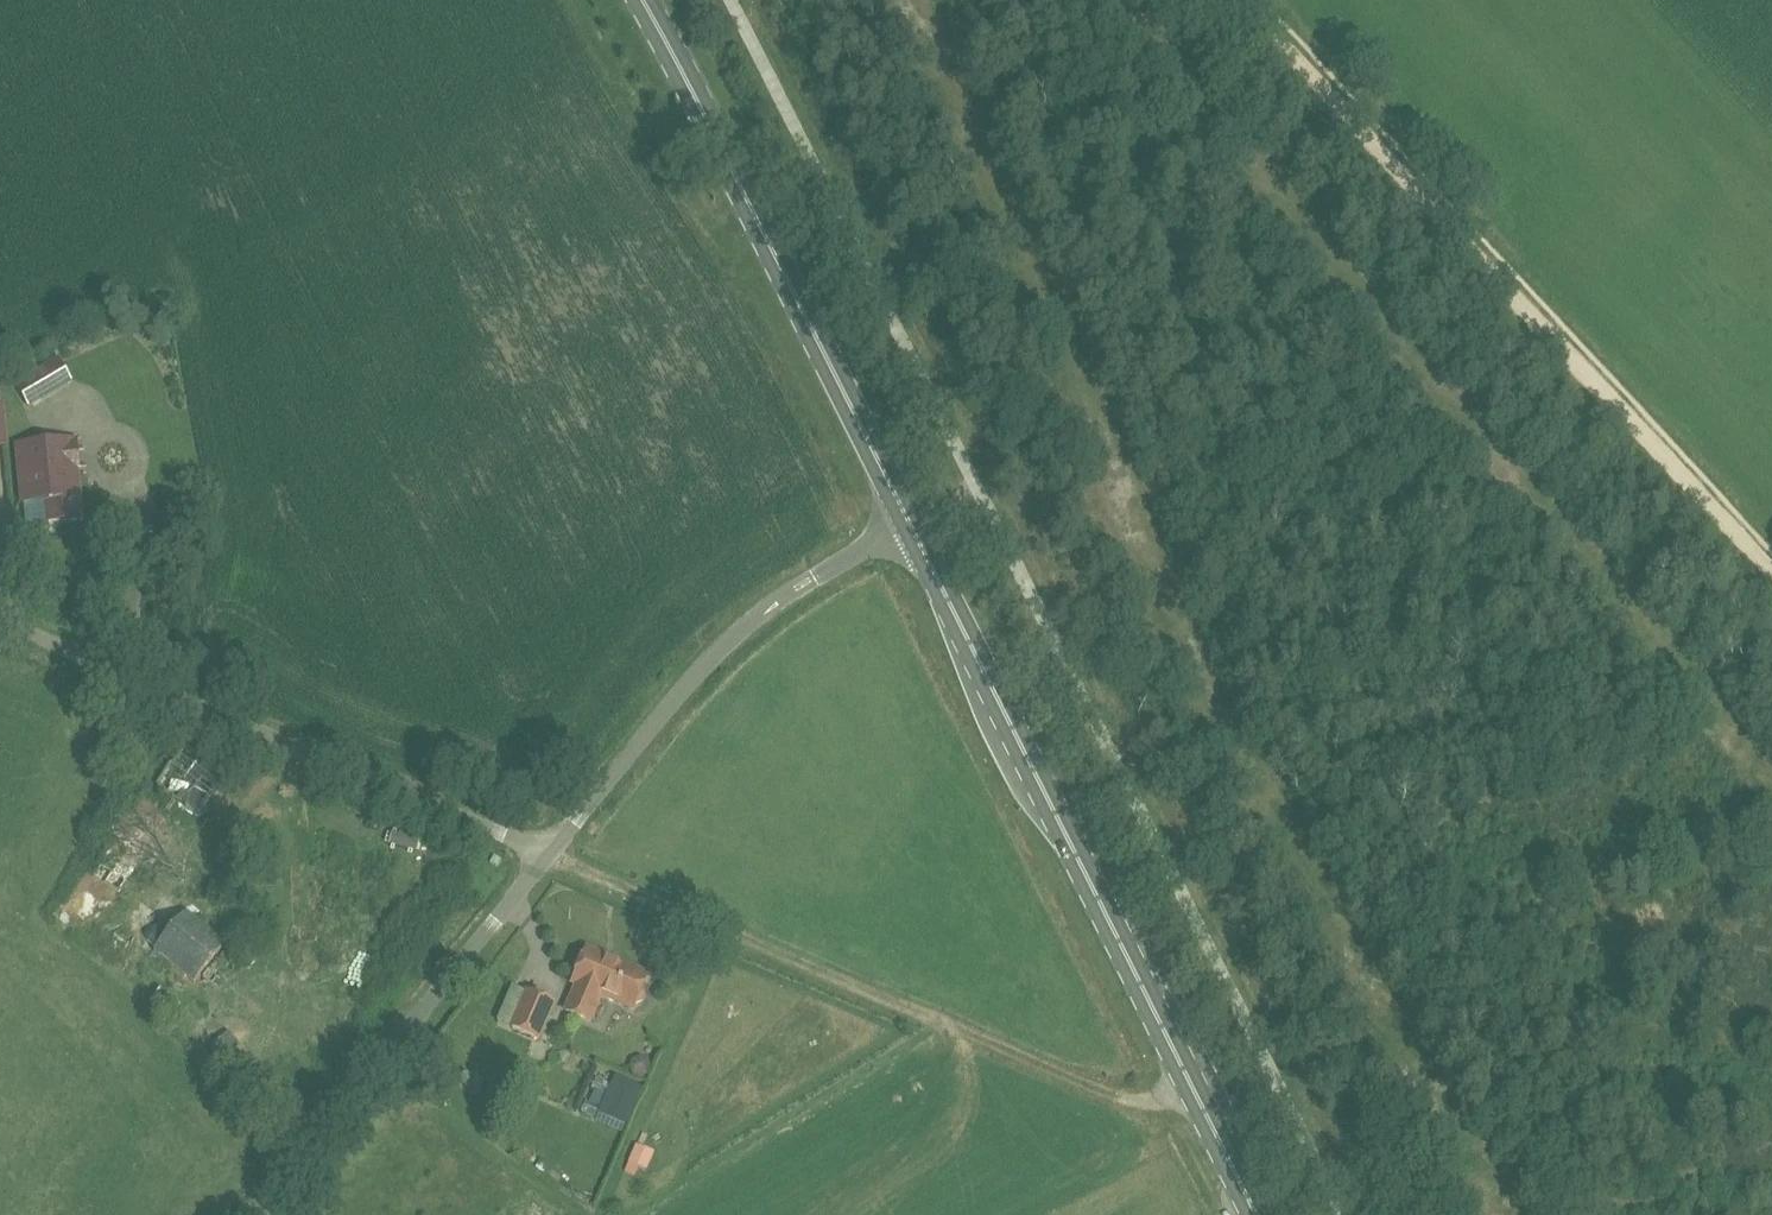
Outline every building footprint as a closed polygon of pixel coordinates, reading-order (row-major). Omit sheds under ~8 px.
[(43,397),(30,377),(17,385),(29,405),(43,397)] [(74,466),(79,466),(76,443),(72,443),(71,440),(19,446),(25,502),(46,500),(48,521),(79,518),(74,466)] [(225,944),(185,912),(154,950),(194,982),(225,944)] [(648,974),(587,948),(573,982),(577,984),(566,1010),(590,1020),(601,994),(633,1008),(635,1002),(642,999),(644,994),(642,987),(648,974)] [(509,1028),(540,1041),(556,1003),(525,990),(509,1028)] [(228,1030),(212,1045),(208,1049),(220,1063),(240,1044),(228,1030)] [(609,1074),(595,1120),(630,1131),(644,1084),(609,1074)] [(617,1165),(625,1169),(637,1144),(629,1140),(617,1165)] [(638,1175),(646,1146),(636,1144),(629,1173),(638,1175)]
